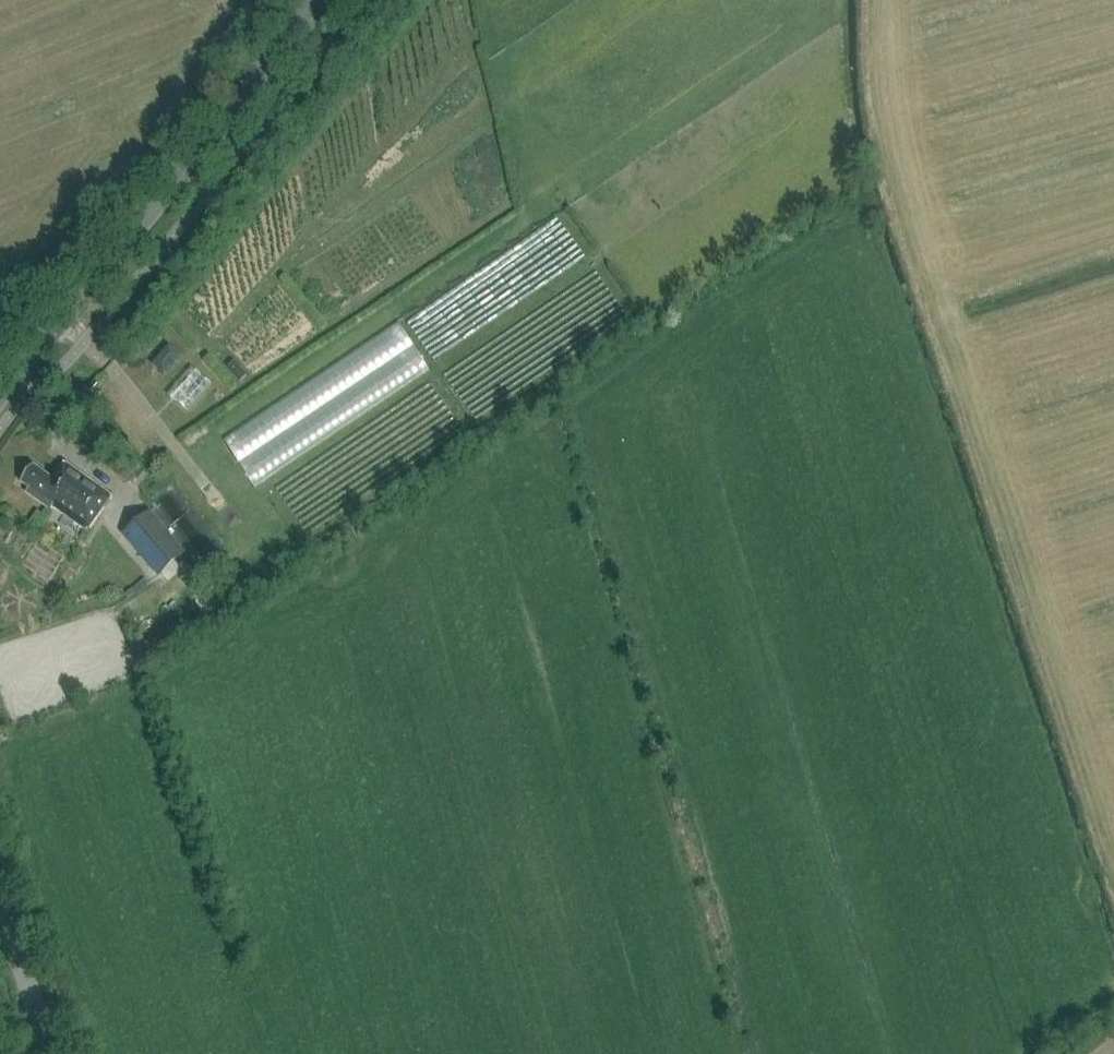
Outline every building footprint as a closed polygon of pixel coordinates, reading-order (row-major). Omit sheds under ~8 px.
[(253,480),(435,375),(407,325),(224,431),(253,480)] [(169,346),(152,365),(165,377),(182,358),(169,346)] [(64,462),(52,479),(32,464),(20,482),(28,487),(25,492),(50,509),(52,506),(88,531),(113,495),(64,462)] [(185,550),(151,510),(127,531),(162,570),(185,550)]
